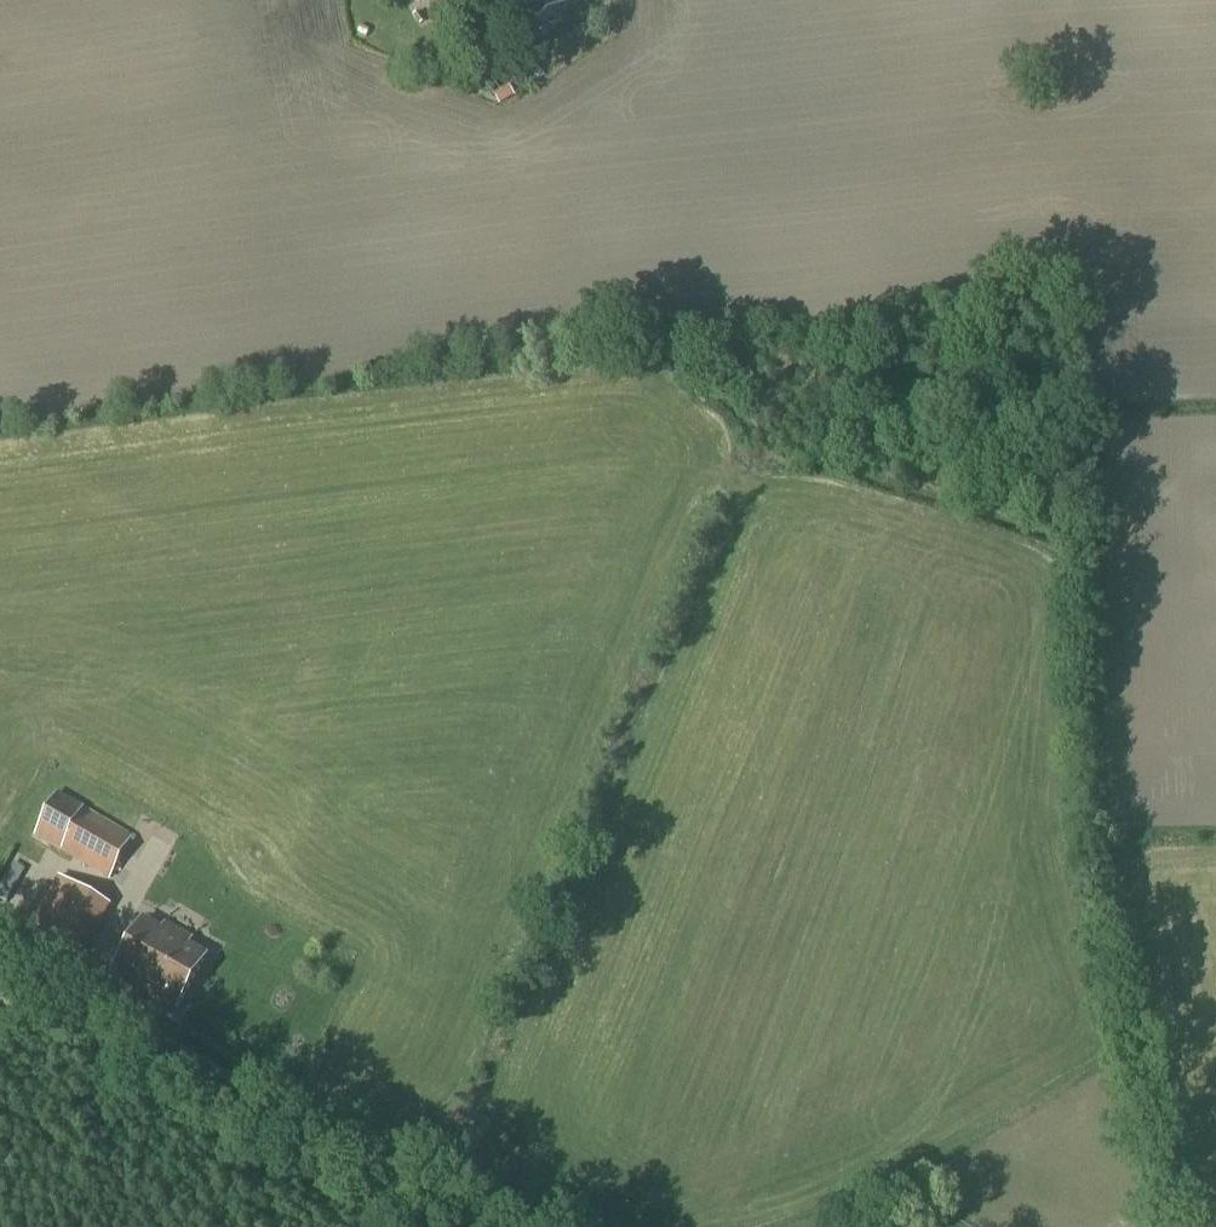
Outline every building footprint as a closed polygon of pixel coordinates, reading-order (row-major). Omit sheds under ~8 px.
[(525,23),(557,0),(508,0),(525,23)] [(108,881),(131,834),(57,792),(35,837),(108,881)] [(77,955),(105,904),(67,883),(39,934),(77,955)] [(187,944),(198,925),(179,915),(167,936),(142,922),(114,973),(154,995),(153,996),(177,1010),(207,955),(187,944)]
